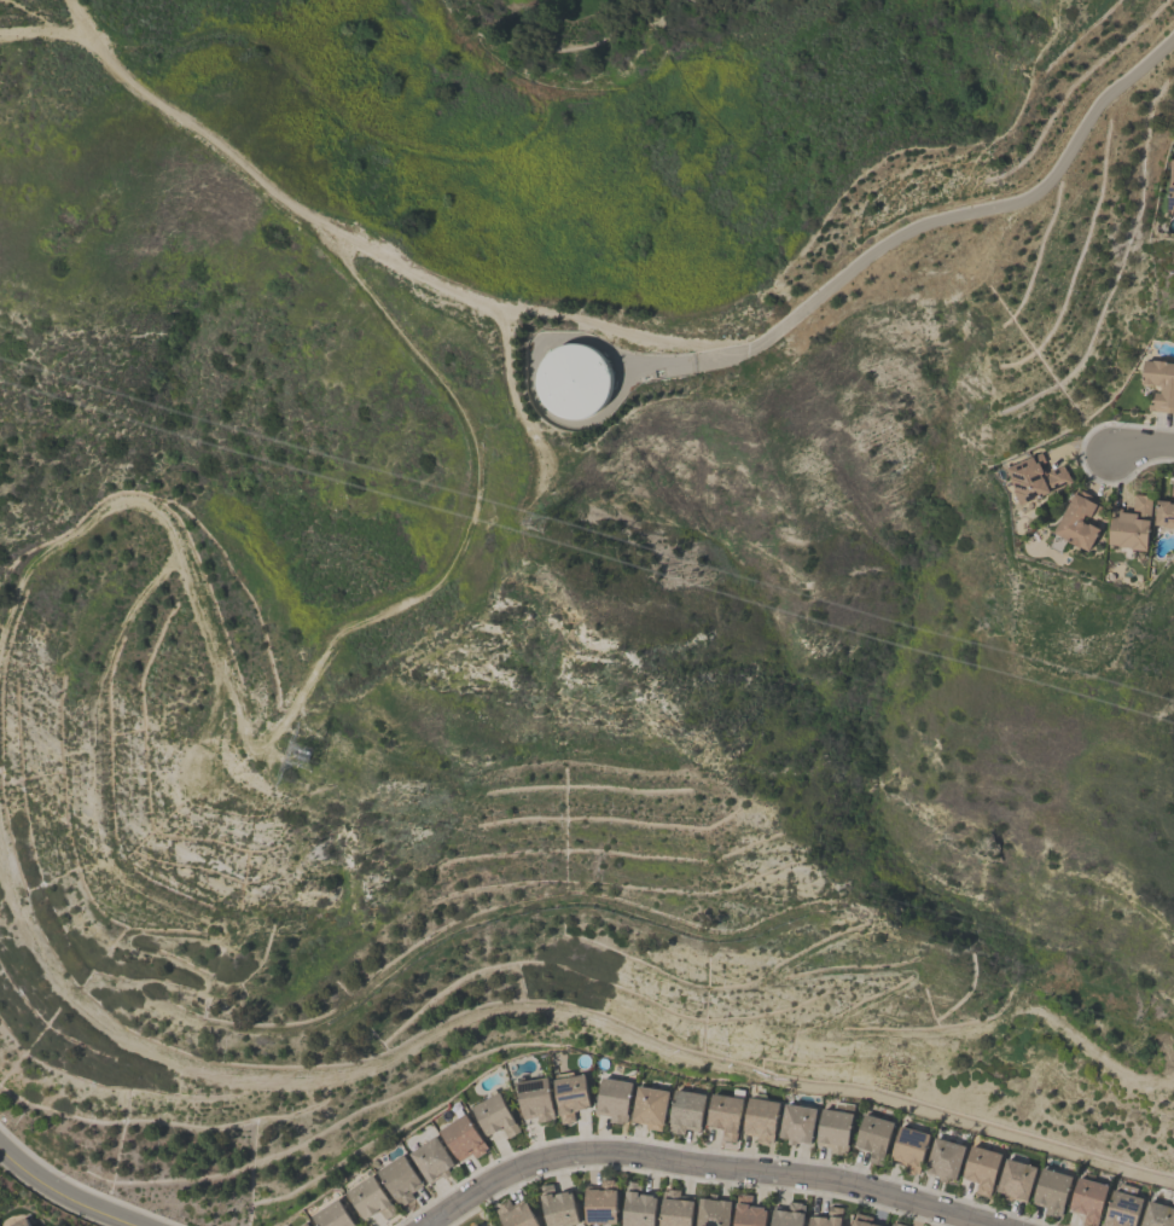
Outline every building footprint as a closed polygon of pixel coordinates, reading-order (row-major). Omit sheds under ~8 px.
[(1169,159),(1173,160),(1173,216),(1166,216),(1169,159)] [(609,408),(593,344),(543,357),(559,421),(609,408)] [(1167,362),(1173,363),(1173,413),(1147,411),(1147,403),(1153,405),(1155,393),(1160,393),(1161,387),(1160,387),(1158,385),(1153,384),(1153,385),(1140,384),(1143,360),(1151,361),(1151,360),(1167,361),(1167,362)] [(1006,469),(1031,457),(1040,452),(1045,461),(1041,463),(1045,472),(1063,465),(1065,471),(1067,470),(1071,481),(1048,492),(1048,494),(1021,507),(1013,492),(1015,490),(1010,480),(1011,478),(1006,469)] [(1076,488),(1099,499),(1097,504),(1106,509),(1103,516),(1093,511),(1089,518),(1085,515),(1082,521),(1083,522),(1082,523),(1087,525),(1088,524),(1099,529),(1088,551),(1081,547),(1080,548),(1065,541),(1060,553),(1048,547),(1054,534),(1053,534),(1076,488)] [(1132,513),(1133,495),(1152,498),(1146,551),(1133,550),(1133,557),(1131,558),(1128,558),(1126,558),(1123,557),(1124,551),(1118,551),(1118,547),(1117,547),(1117,545),(1108,545),(1111,507),(1120,509),(1120,512),(1132,513)] [(1169,504),(1173,505),(1173,529),(1162,528),(1163,525),(1153,525),(1156,500),(1169,501),(1169,504)] [(588,1105),(574,1108),(575,1109),(571,1110),(574,1120),(559,1122),(558,1112),(557,1114),(551,1077),(553,1076),(553,1073),(570,1070),(570,1074),(582,1071),(588,1105)] [(552,1116),(550,1117),(550,1118),(536,1121),(535,1116),(521,1118),(515,1081),(517,1080),(516,1076),(522,1075),(523,1079),(545,1075),(552,1116)] [(599,1075),(630,1080),(624,1112),(627,1112),(624,1122),(608,1120),(609,1115),(593,1112),(599,1075)] [(630,1120),(630,1118),(629,1117),(637,1083),(668,1090),(661,1131),(644,1127),(645,1122),(630,1120)] [(667,1128),(673,1087),(704,1092),(698,1129),(684,1127),(682,1133),(669,1131),(670,1128),(667,1128)] [(486,1135),(470,1105),(498,1091),(519,1131),(507,1137),(502,1128),(501,1129),(500,1127),(486,1135)] [(734,1140),(720,1139),(722,1129),(720,1128),(720,1127),(709,1125),(709,1123),(705,1122),(710,1092),(740,1097),(734,1140)] [(772,1141),(768,1141),(767,1143),(757,1141),(757,1140),(755,1140),(756,1134),(740,1132),(746,1096),(778,1100),(772,1141)] [(814,1144),(820,1106),(832,1108),(833,1100),(853,1103),(845,1151),(841,1151),(841,1154),(829,1151),(829,1145),(814,1144)] [(778,1135),(783,1102),(815,1106),(809,1140),(808,1144),(795,1141),(794,1144),(785,1143),(786,1137),(778,1135)] [(881,1163),(866,1160),(870,1150),(866,1150),(867,1147),(854,1144),(862,1111),(893,1120),(881,1163)] [(487,1147),(483,1149),(484,1151),(476,1156),(473,1157),(470,1152),(458,1161),(437,1131),(464,1112),(487,1147)] [(888,1160),(899,1123),(929,1133),(917,1173),(906,1169),(907,1164),(888,1160)] [(454,1163),(447,1168),(449,1173),(442,1178),(441,1175),(428,1184),(408,1154),(435,1135),(454,1163)] [(934,1135),(964,1144),(954,1178),(947,1175),(945,1181),(937,1179),(937,1175),(923,1170),(934,1135)] [(988,1196),(975,1191),(977,1183),(974,1181),(974,1180),(960,1175),(970,1144),(1000,1152),(988,1196)] [(399,1205),(376,1170),(402,1152),(423,1184),(411,1192),(413,1197),(402,1204),(401,1203),(399,1205)] [(995,1189),(1005,1156),(1035,1166),(1024,1201),(1011,1197),(1010,1199),(1004,1197),(1006,1192),(995,1189)] [(1030,1202),(1041,1166),(1070,1175),(1059,1215),(1054,1213),(1054,1215),(1044,1212),(1045,1207),(1030,1202)] [(344,1191),(371,1173),(396,1210),(384,1219),(377,1209),(366,1216),(365,1215),(362,1218),(344,1191)] [(1106,1184),(1095,1225),(1091,1225),(1081,1222),(1083,1214),(1080,1213),(1081,1212),(1069,1208),(1070,1205),(1068,1205),(1076,1174),(1106,1184)] [(583,1221),(583,1185),(599,1184),(599,1179),(601,1179),(601,1178),(612,1178),(612,1179),(615,1179),(615,1221),(583,1221)] [(655,1196),(652,1225),(637,1225),(621,1225),(624,1180),(639,1181),(639,1192),(652,1193),(651,1196),(655,1196)] [(1141,1197),(1133,1225),(1101,1225),(1111,1187),(1117,1190),(1120,1181),(1137,1186),(1134,1195),(1141,1197)] [(577,1221),(557,1225),(547,1225),(537,1185),(552,1183),(554,1192),(566,1189),(566,1191),(570,1191),(577,1221)] [(692,1199),(689,1225),(659,1225),(662,1190),(666,1190),(666,1187),(679,1189),(678,1198),(692,1199)] [(730,1199),(727,1225),(695,1225),(698,1196),(704,1197),(704,1192),(716,1193),(716,1198),(730,1199)] [(765,1209),(763,1225),(733,1225),(734,1201),(736,1201),(737,1192),(750,1193),(750,1204),(763,1205),(762,1209),(765,1209)] [(337,1197),(356,1225),(318,1225),(310,1214),(337,1197)] [(525,1201),(538,1225),(503,1225),(494,1209),(496,1207),(495,1205),(508,1199),(511,1204),(522,1198),(523,1202),(525,1201)] [(1146,1198),(1173,1207),(1173,1220),(1172,1225),(1138,1225),(1146,1198)] [(803,1204),(801,1225),(770,1225),(772,1204),(787,1205),(787,1201),(801,1202),(800,1204),(803,1204)] [(841,1207),(838,1225),(807,1225),(808,1215),(812,1216),(812,1214),(826,1215),(827,1205),(841,1207)] [(883,1225),(870,1221),(871,1216),(854,1212),(850,1225),(883,1225)] [(24,1216),(29,1225),(5,1225),(24,1216)]
